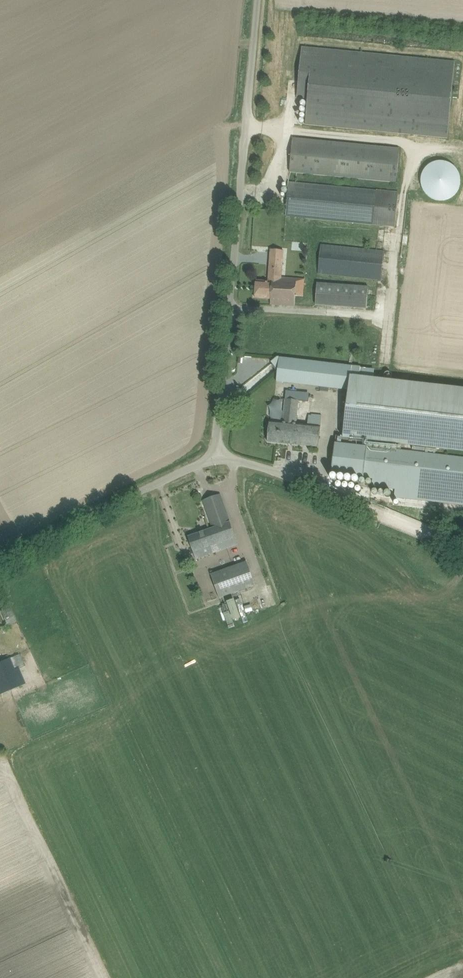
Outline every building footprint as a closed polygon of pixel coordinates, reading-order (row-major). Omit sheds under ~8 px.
[(308,99),(306,125),(448,139),(455,62),(302,47),(297,98),(308,99)] [(294,138),(290,173),(397,183),(400,149),(294,138)] [(457,194),(457,161),(428,160),(427,193),(457,194)] [(286,216),(296,217),(396,226),(400,193),(289,182),(286,216)] [(321,244),(318,274),(382,281),(384,251),(321,244)] [(297,273),(297,279),(280,277),(282,259),(284,260),(285,251),(271,250),(269,282),(257,281),(255,298),(271,299),(271,304),(293,306),(294,295),(302,296),(304,274),(297,273)] [(316,283),(315,305),(366,307),(367,285),(316,283)] [(360,377),(361,367),(355,366),(280,358),(277,381),(352,390),(345,452),(342,474),(341,483),(341,485),(349,486),(350,486),(351,475),(462,488),(462,457),(357,445),(357,440),(462,453),(462,389),(360,377)] [(319,447),(321,426),(322,416),(309,414),(308,425),(297,424),(299,400),(286,399),(283,422),(270,421),(268,442),(319,447)] [(238,544),(234,532),(231,522),(230,522),(220,494),(203,500),(213,528),(188,537),(192,546),(194,553),(211,547),(213,552),(238,544)] [(256,586),(247,562),(212,574),(220,599),(256,586)] [(245,606),(247,613),(254,611),(252,604),(245,606)] [(10,607),(1,612),(8,626),(17,621),(10,607)] [(8,691),(20,687),(8,660),(0,663),(0,693),(1,694),(8,691)]
